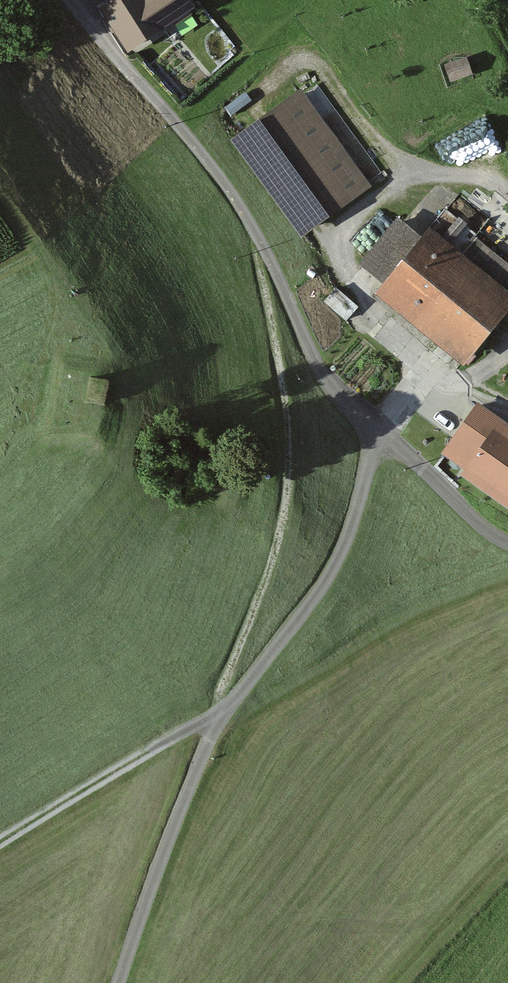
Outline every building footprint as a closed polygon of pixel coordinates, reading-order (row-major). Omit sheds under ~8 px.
[(101,10),(130,55),(193,16),(183,0),(152,0),(146,4),(144,0),(117,0),(101,10)] [(469,58),(446,65),(451,82),(474,75),(469,58)] [(371,190),(302,96),(239,141),(307,236),(371,190)] [(401,220),(361,268),(384,287),(376,296),(464,370),(507,319),(507,293),(504,290),(507,285),(507,266),(475,238),(462,253),(433,229),(425,239),(401,220)] [(336,290),(325,302),(346,322),(358,309),(336,290)] [(443,455),(467,472),(461,481),(507,514),(507,434),(499,428),(503,422),(478,405),(443,455)]
